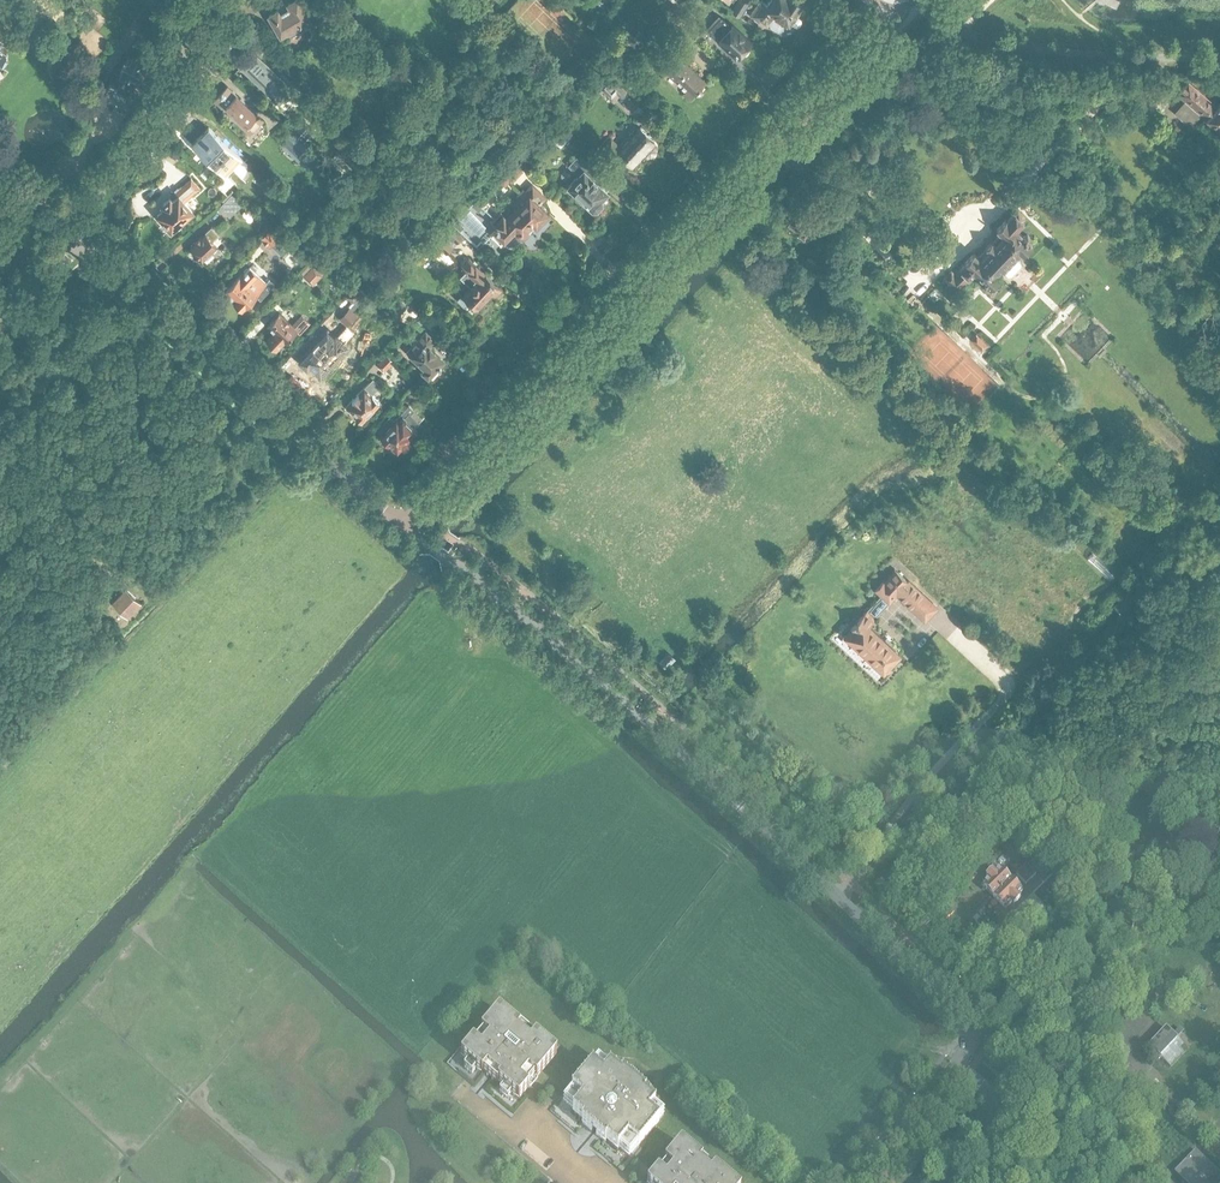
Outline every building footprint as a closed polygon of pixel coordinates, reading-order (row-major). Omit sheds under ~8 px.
[(313,24),(299,0),(294,0),(288,4),(290,8),(281,13),(278,10),(269,15),(284,41),(313,24)] [(749,3),(744,0),(740,0),(733,11),(740,16),(749,3)] [(802,8),(804,5),(796,0),(771,0),(768,5),(762,1),(761,2),(759,1),(750,15),(759,22),(761,19),(768,24),(773,16),(776,18),(775,18),(787,26),(788,24),(790,25),(792,23),(798,28),(802,27),(804,23),(803,20),(797,16),(797,14),(799,15),(804,9),(802,8)] [(683,8),(673,2),(663,17),(673,24),(683,8)] [(683,19),(692,27),(697,22),(688,13),(683,19)] [(740,57),(743,53),(744,54),(746,54),(748,53),(749,52),(749,51),(749,49),(748,48),(751,45),(731,26),(720,38),(740,57)] [(670,37),(675,32),(671,28),(667,34),(670,37)] [(707,81),(687,62),(698,50),(687,40),(680,48),(685,53),(668,71),(687,89),(683,93),(690,99),(707,81)] [(4,63),(9,57),(6,52),(8,49),(0,44),(0,62),(4,63)] [(292,89),(253,52),(240,65),(279,103),(292,89)] [(583,55),(573,66),(580,73),(590,62),(583,55)] [(622,98),(627,93),(609,77),(600,87),(612,98),(617,93),(622,98)] [(1202,114),(1219,129),(1219,128),(1219,102),(1217,105),(1189,80),(1177,93),(1185,99),(1174,112),(1191,126),(1202,114)] [(228,86),(214,99),(224,108),(236,120),(250,134),(264,120),(228,86)] [(303,122),(293,133),(304,143),(315,133),(303,122)] [(561,146),(573,133),(562,123),(550,135),(561,146)] [(618,156),(620,154),(632,164),(645,150),(647,152),(650,152),(652,149),(652,147),(650,145),(655,140),(640,126),(637,128),(635,126),(629,132),(631,134),(617,149),(614,147),(611,150),(618,156)] [(209,127),(198,138),(193,144),(226,176),(236,165),(240,170),(246,163),(209,127)] [(280,138),(311,168),(319,160),(287,130),(280,138)] [(176,157),(181,151),(174,146),(169,152),(176,157)] [(327,161),(342,176),(351,167),(335,152),(327,161)] [(582,169),(584,167),(575,159),(569,165),(578,173),(568,184),(594,208),(597,208),(601,204),(600,198),(606,192),(582,169)] [(512,161),(497,178),(505,186),(514,177),(516,178),(523,171),(512,161)] [(194,211),(185,201),(200,188),(192,178),(175,192),(179,196),(173,201),(170,198),(162,205),(165,208),(157,214),(172,230),(194,211)] [(492,220),(498,226),(491,233),(501,242),(514,229),(516,233),(518,235),(520,236),(522,236),(524,236),(526,235),(528,233),(528,231),(530,224),(533,221),(536,224),(547,213),(537,203),(541,200),(537,196),(540,193),(531,185),(525,191),(522,189),(511,201),(517,206),(508,215),(502,209),(492,220)] [(243,205),(233,194),(220,206),(230,217),(243,205)] [(477,212),(482,206),(476,200),(471,206),(477,212)] [(964,296),(959,291),(966,283),(965,282),(975,272),(981,279),(981,282),(983,284),(987,284),(990,287),(1005,271),(1009,275),(1012,275),(1021,265),(1021,262),(1017,258),(1033,242),(1030,240),(1030,237),(1028,235),(1024,235),(1018,229),(1025,221),(1015,212),(1008,219),(1007,218),(997,229),(1001,233),(994,241),(993,240),(986,247),(988,248),(980,257),(975,252),(964,263),(965,263),(955,273),(952,269),(944,278),(954,288),(951,292),(959,301),(964,296)] [(452,225),(445,218),(439,225),(445,231),(445,232),(456,243),(463,236),(452,225)] [(460,229),(463,226),(456,220),(454,223),(460,229)] [(195,256),(201,258),(202,259),(203,258),(204,259),(218,246),(212,240),(219,234),(212,227),(206,232),(206,233),(204,235),(203,235),(196,242),(191,247),(193,250),(195,256)] [(279,235),(271,227),(260,238),(269,246),(279,235)] [(430,237),(446,253),(453,246),(436,230),(430,237)] [(290,236),(286,239),(293,246),(297,242),(290,236)] [(802,262),(816,276),(823,269),(808,255),(802,262)] [(463,295),(470,302),(466,307),(472,313),(477,308),(492,292),(499,299),(506,291),(486,273),(487,273),(476,263),(469,257),(461,265),(468,271),(468,272),(477,280),(463,295)] [(304,276),(313,284),(323,274),(314,266),(304,276)] [(270,279),(267,282),(251,267),(244,274),(242,272),(224,291),(243,309),(256,295),(261,299),(275,284),(270,279)] [(357,287),(341,304),(351,313),(367,296),(357,287)] [(277,350),(285,341),(285,342),(298,329),(297,329),(307,319),(302,314),(293,323),(280,311),(267,325),(275,332),(267,341),(277,350)] [(419,320),(437,338),(444,331),(425,313),(419,320)] [(963,324),(956,318),(954,320),(961,327),(963,324)] [(347,345),(330,329),(303,357),(300,360),(307,366),(310,364),(320,374),(323,371),(324,373),(330,366),(329,365),(347,345)] [(424,370),(429,375),(444,359),(429,346),(435,340),(426,331),(409,350),(413,354),(412,354),(426,367),(424,370)] [(983,351),(988,345),(977,333),(971,339),(983,351)] [(384,372),(394,361),(387,354),(377,365),(384,372)] [(365,387),(365,386),(347,406),(363,421),(381,402),(372,394),(380,385),(374,379),(365,387)] [(398,418),(397,417),(381,434),(383,437),(382,438),(382,440),(386,443),(388,443),(389,442),(399,451),(402,447),(404,449),(412,440),(410,438),(414,434),(412,432),(416,428),(415,427),(423,418),(409,406),(398,418)] [(884,588),(879,593),(881,595),(890,604),(898,595),(912,608),(925,620),(936,608),(923,596),(895,569),(880,584),(884,588)] [(1134,585),(1115,605),(1123,614),(1143,594),(1134,585)] [(141,603),(140,601),(126,588),(113,602),(128,617),(141,603)] [(849,626),(843,632),(845,634),(844,634),(875,664),(874,666),(880,672),(882,670),(884,672),(900,655),(869,626),(890,604),(881,595),(851,628),(849,626)] [(1110,612),(1101,622),(1109,629),(1118,619),(1110,612)] [(669,652),(660,661),(666,667),(675,658),(669,652)] [(1010,870),(1015,875),(1026,864),(1017,856),(1012,861),(1016,864),(1010,870)] [(1026,885),(1036,874),(1026,865),(1016,875),(1026,885)] [(994,897),(1006,885),(1002,881),(1007,877),(998,868),(994,873),(992,871),(986,877),(988,879),(982,885),(994,897)] [(1011,880),(994,897),(1006,909),(1013,903),(1014,905),(1020,899),(1019,897),(1023,893),(1011,880)] [(519,1099),(523,1094),(528,1089),(526,1087),(534,1077),(536,1079),(556,1055),(536,1037),(534,1039),(521,1027),(519,1029),(499,1012),(481,1033),(483,1034),(475,1044),(473,1042),(461,1057),(468,1063),(464,1068),(472,1074),(476,1069),(482,1074),(483,1073),(486,1075),(519,1099)] [(1166,1028),(1149,1047),(1160,1057),(1177,1039),(1166,1028)] [(1177,1039),(1160,1057),(1170,1068),(1187,1049),(1177,1039)] [(579,1142),(585,1147),(595,1135),(605,1142),(607,1141),(618,1150),(619,1148),(629,1156),(637,1146),(638,1147),(664,1116),(653,1107),(655,1106),(654,1105),(659,1099),(650,1091),(653,1088),(649,1085),(655,1078),(635,1062),(630,1068),(628,1067),(625,1070),(615,1062),(610,1068),(608,1069),(598,1060),(592,1067),(592,1066),(572,1091),(564,1101),(574,1110),(572,1112),(583,1121),(582,1123),(590,1130),(579,1142)] [(1122,1075),(1133,1086),(1141,1078),(1129,1067),(1122,1075)] [(715,1170),(713,1171),(681,1144),(665,1163),(666,1165),(659,1173),(658,1172),(648,1182),(730,1182),(715,1170)] [(1196,1151),(1175,1173),(1186,1182),(1219,1182),(1219,1175),(1196,1151)]
